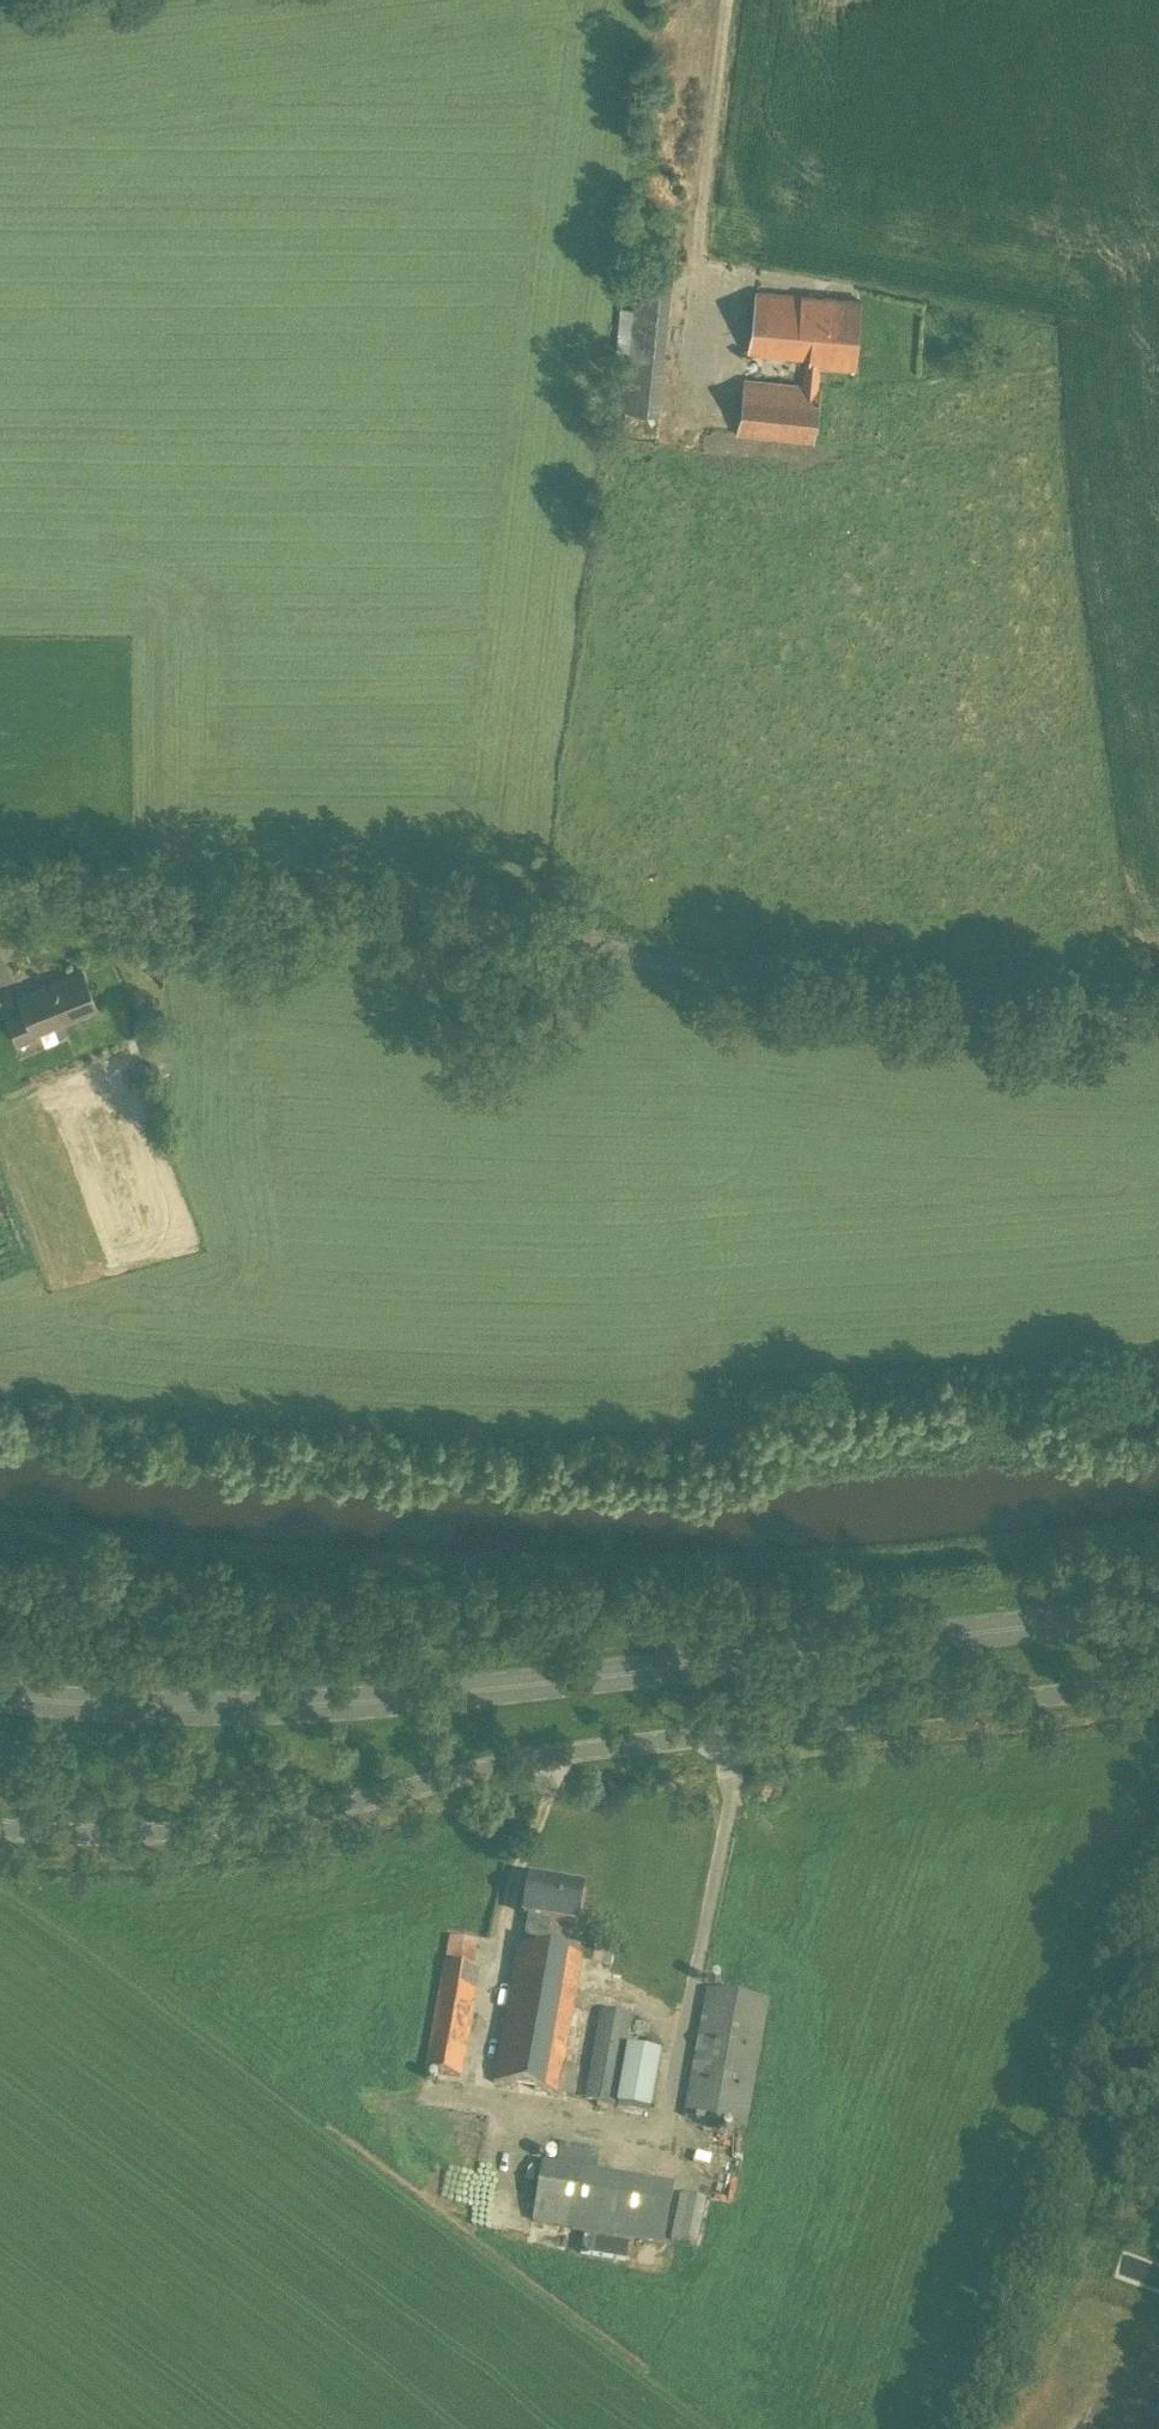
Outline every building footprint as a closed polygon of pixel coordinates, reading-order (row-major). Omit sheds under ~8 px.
[(659,413),(672,282),(636,279),(633,307),(620,306),(616,350),(628,351),(622,409),(659,413)] [(855,367),(861,300),(755,290),(750,352),(807,357),(807,362),(806,362),(802,384),(744,377),(736,435),(813,443),(821,386),(819,386),(821,363),(855,367)] [(18,1044),(38,1037),(36,1032),(97,1009),(83,972),(21,995),(27,1011),(8,1018),(18,1044)] [(577,1926),(583,1891),(529,1882),(523,1917),(528,1917),(521,1946),(517,1945),(492,2084),(574,2099),(579,2069),(565,2066),(582,1959),(546,1951),(552,1921),(577,1926)] [(461,2080),(480,1971),(443,1964),(424,2072),(461,2080)] [(747,2130),(769,2001),(706,1990),(683,2118),(747,2130)] [(650,2113),(661,2055),(627,2049),(632,2017),(600,2011),(584,2102),(617,2106),(617,2107),(650,2113)] [(598,2174),(602,2153),(559,2144),(556,2167),(543,2165),(531,2226),(663,2249),(674,2187),(598,2174)] [(696,2248),(706,2201),(680,2194),(669,2241),(696,2248)] [(583,2237),(580,2254),(625,2261),(628,2244),(583,2237)]
